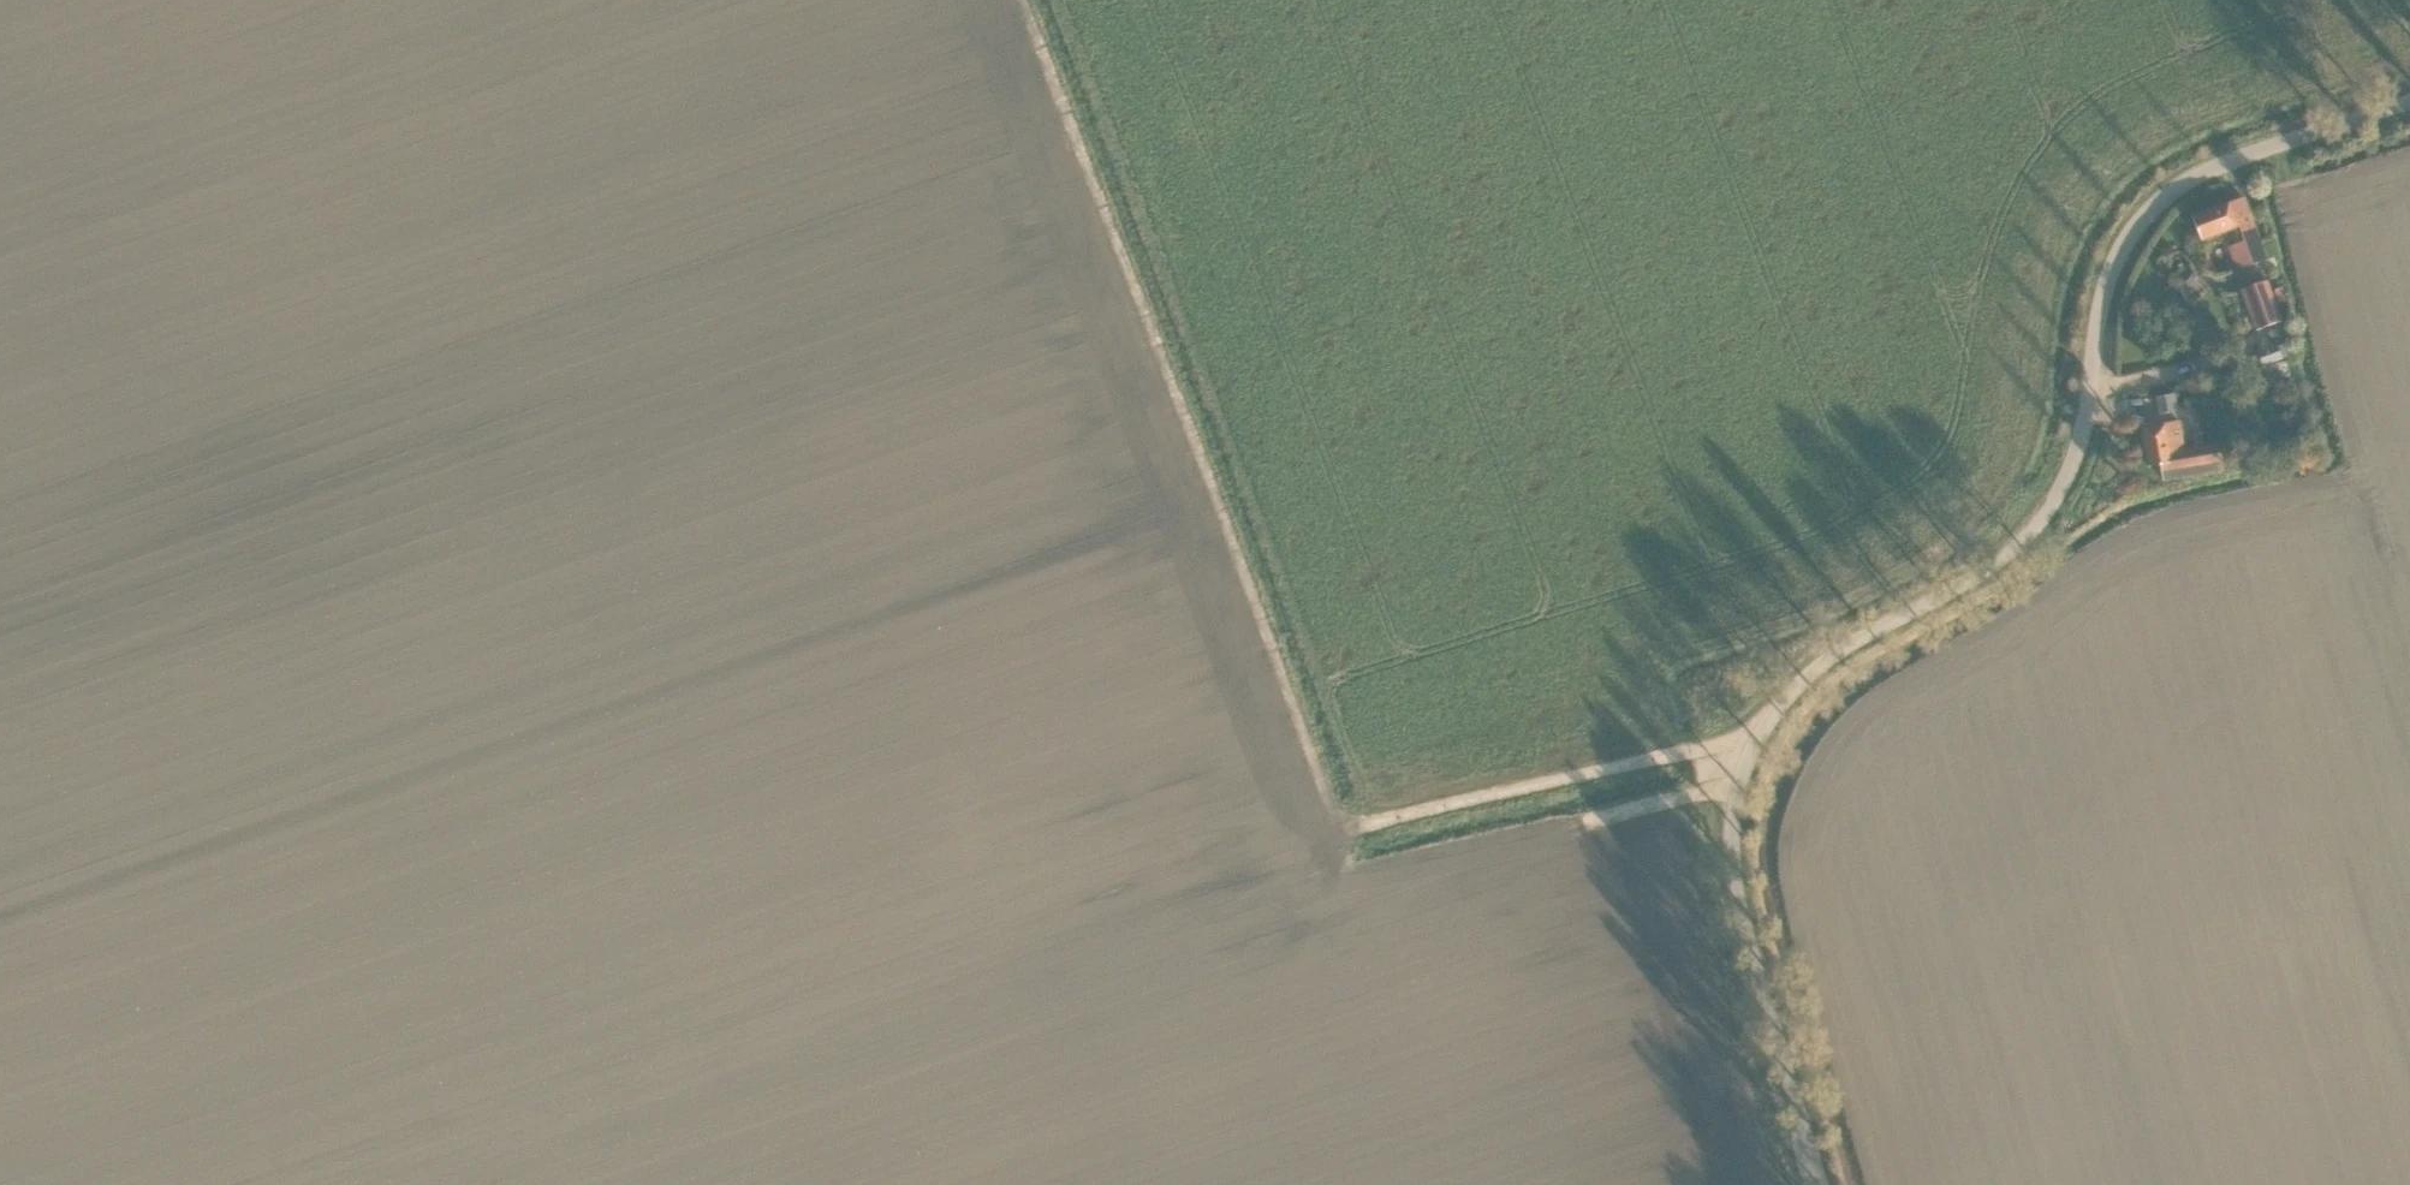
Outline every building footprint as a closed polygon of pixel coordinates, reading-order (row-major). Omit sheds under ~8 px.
[(2266,260),(2244,198),(2192,216),(2201,242),(2238,229),(2243,242),(2227,247),(2235,271),(2266,260)] [(2282,320),(2267,280),(2240,290),(2255,330),(2282,320)] [(2281,292),(2281,290),(2279,290),(2275,292),(2276,294),(2279,303),(2282,302),(2285,301),(2281,292)] [(2286,357),(2286,343),(2277,347),(2276,343),(2257,351),(2262,366),(2286,357)] [(2291,379),(2287,361),(2260,368),(2266,387),(2291,379)] [(2159,396),(2162,414),(2176,411),(2172,394),(2159,396)] [(2184,450),(2177,421),(2141,428),(2149,465),(2160,463),(2163,481),(2224,469),(2218,443),(2184,450)]
